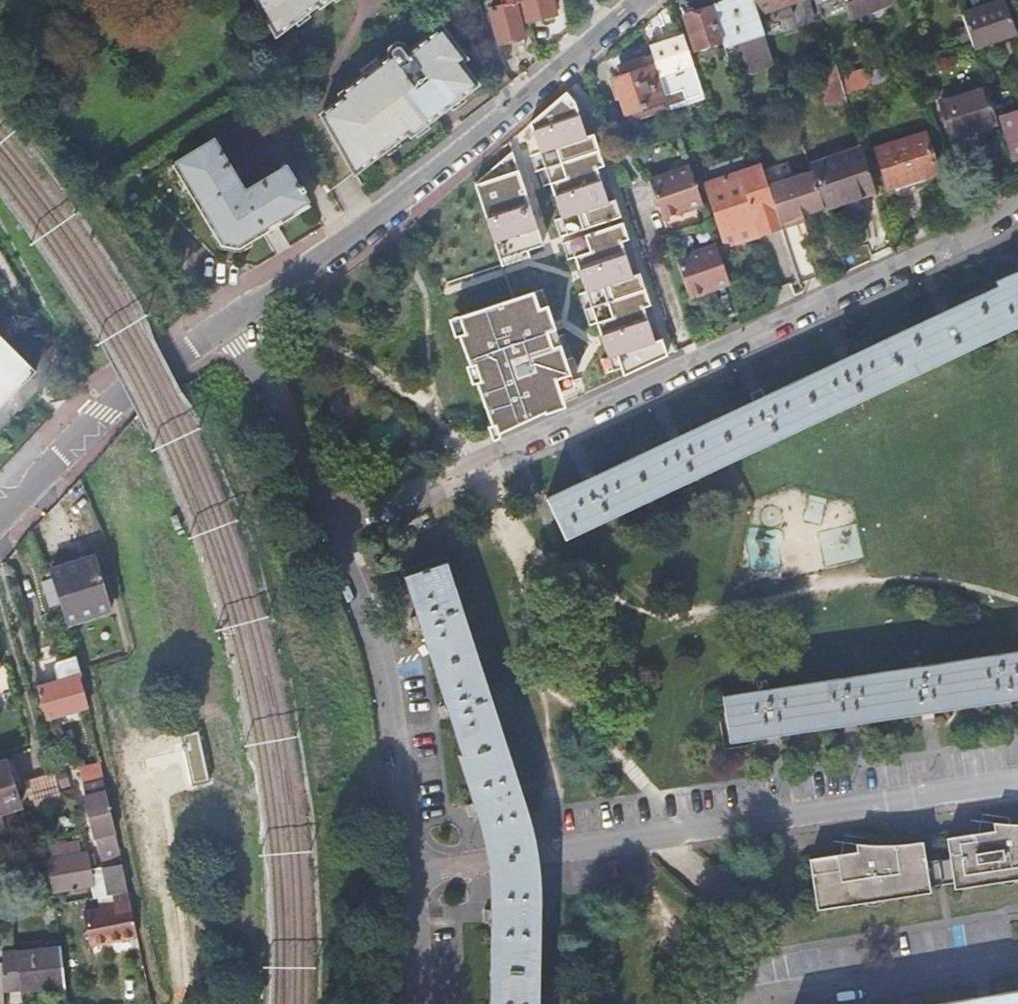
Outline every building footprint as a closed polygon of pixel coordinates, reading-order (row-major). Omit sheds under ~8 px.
[(276,33),(294,19),(306,10),(317,2),(319,6),(327,0),(257,0),(276,33)] [(524,19),(526,19),(522,0),(505,0),(506,5),(493,7),(499,43),(524,39),(520,20),(524,19)] [(526,19),(527,20),(544,16),(554,13),(557,13),(553,0),(522,0),(526,19)] [(712,6),(723,39),(725,44),(739,39),(750,70),(775,61),(759,13),(754,0),(731,0),(712,6)] [(759,13),(777,7),(791,2),(797,0),(754,0),(759,13)] [(852,24),(894,10),(890,0),(844,0),(852,24)] [(1004,0),(962,14),(973,47),(1016,32),(1004,0)] [(791,2),(777,7),(780,15),(793,10),(791,2)] [(723,39),(712,6),(684,16),(695,47),(723,39)] [(306,10),(294,19),(297,24),(309,15),(306,10)] [(555,20),(554,13),(544,16),(546,22),(555,20)] [(415,133),(425,125),(427,123),(447,108),(451,106),(463,97),(478,85),(461,63),(466,59),(442,27),(409,53),(402,44),(397,44),(391,49),(390,54),(391,56),(382,63),(364,76),(340,94),(343,98),(322,114),(355,173),(385,150),(397,141),(408,133),(411,136),(415,133)] [(683,33),(648,44),(652,54),(659,75),(693,64),(683,33)] [(659,75),(652,54),(621,64),(624,73),(614,77),(615,80),(611,82),(616,97),(621,96),(626,112),(667,99),(659,75)] [(364,76),(382,63),(377,58),(360,71),(364,76)] [(842,83),(837,65),(818,70),(827,104),(847,98),(846,96),(842,83)] [(846,96),(872,85),(867,72),(842,83),(846,96)] [(1005,101),(1017,97),(1014,86),(1001,90),(1005,101)] [(952,138),(999,124),(993,107),(989,94),(987,88),(941,102),(952,138)] [(566,90),(528,122),(567,235),(615,221),(576,103),(566,90)] [(989,94),(993,107),(1006,104),(1005,101),(1001,90),(989,94)] [(467,102),(463,97),(451,106),(455,110),(467,102)] [(287,166),(308,153),(278,100),(214,138),(214,139),(173,163),(222,244),(240,247),(310,205),(302,192),(306,190),(303,185),(298,186),(287,166)] [(1017,159),(1017,111),(1000,117),(1014,160),(1017,159)] [(419,137),(426,131),(425,125),(415,133),(419,137)] [(925,132),(874,148),(887,187),(937,171),(925,132)] [(401,145),(397,141),(385,150),(389,155),(401,145)] [(826,208),(876,191),(862,148),(811,165),(813,171),(826,208)] [(511,150),(473,182),(497,257),(542,243),(511,150)] [(702,164),(690,167),(695,182),(706,179),(702,164)] [(690,167),(690,165),(649,178),(662,216),(702,203),(695,182),(690,167)] [(766,234),(784,227),(770,184),(764,165),(745,171),(766,233),(766,234)] [(760,235),(766,234),(766,233),(745,171),(706,184),(719,228),(725,247),(752,238),(749,229),(757,226),(760,235)] [(805,215),(826,208),(813,171),(770,184),(784,227),(800,223),(798,217),(805,215)] [(807,220),(805,215),(798,217),(800,223),(807,220)] [(749,229),(752,238),(760,235),(757,226),(749,229)] [(616,227),(569,242),(614,381),(659,359),(616,227)] [(727,282),(729,281),(716,243),(676,256),(688,294),(715,286),(712,278),(724,275),(727,282)] [(1017,327),(1017,272),(1002,278),(996,281),(998,286),(949,309),(949,310),(948,310),(945,303),(942,304),(943,304),(935,308),(938,315),(937,315),(850,355),(850,356),(849,357),(846,349),(843,350),(843,351),(836,354),(839,361),(838,362),(838,361),(765,395),(765,396),(764,396),(761,389),(759,390),(751,394),(754,401),(753,402),(753,401),(680,435),(681,435),(679,436),(676,428),(674,429),(674,430),(666,434),(669,441),(668,441),(668,440),(595,475),(596,475),(595,476),(591,468),(588,469),(589,470),(581,473),(584,481),(583,481),(583,480),(546,498),(566,538),(1017,327)] [(715,286),(727,282),(724,275),(712,278),(715,286)] [(543,293),(451,323),(492,438),(578,397),(543,293)] [(37,369),(0,332),(0,406),(37,369)] [(111,610),(96,558),(50,573),(66,624),(111,610)] [(490,1003),(539,1003),(540,898),(541,885),(539,870),(537,855),(535,846),(530,822),(525,802),(517,779),(492,702),(447,563),(404,576),(462,753),(458,755),(469,790),(478,816),(485,843),(488,860),(490,872),(491,885),(492,900),(491,920),(490,1003)] [(77,677),(78,680),(81,679),(77,665),(55,671),(58,682),(77,677)] [(86,707),(78,680),(77,677),(58,682),(38,688),(46,719),(86,707)] [(19,806),(5,761),(0,763),(0,812),(19,806)] [(79,765),(81,790),(102,789),(100,763),(79,765)] [(53,772),(24,780),(34,813),(63,805),(53,772)] [(100,854),(119,851),(113,833),(115,833),(105,792),(85,796),(100,854)] [(14,814),(1,817),(3,825),(3,826),(17,821),(14,814)] [(808,858),(816,910),(930,893),(921,838),(855,848),(855,851),(808,858)] [(86,854),(46,861),(53,892),(93,885),(86,854)] [(927,858),(930,882),(954,879),(951,854),(927,858)] [(121,866),(101,869),(107,894),(126,891),(121,866)] [(136,936),(127,895),(108,899),(110,907),(83,913),(90,946),(136,936)] [(64,985),(60,950),(19,955),(23,989),(64,985)] [(933,1003),(1017,1003),(1017,991),(933,1003)]
